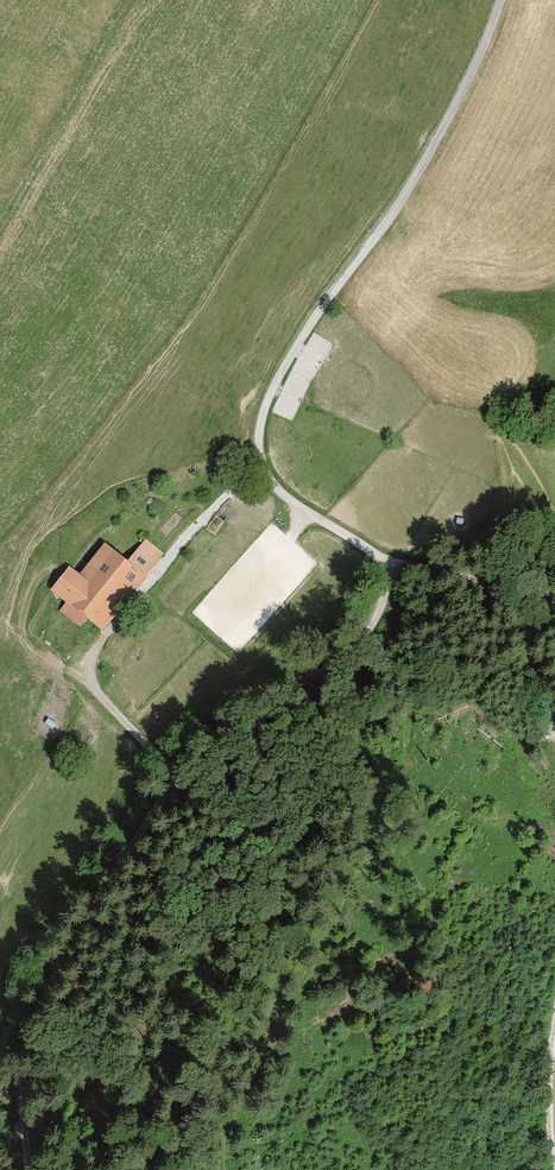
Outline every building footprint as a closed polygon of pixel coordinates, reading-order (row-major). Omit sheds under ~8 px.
[(43,590),(91,627),(135,571),(155,554),(139,540),(120,558),(100,544),(71,581),(59,571),(43,590)]
